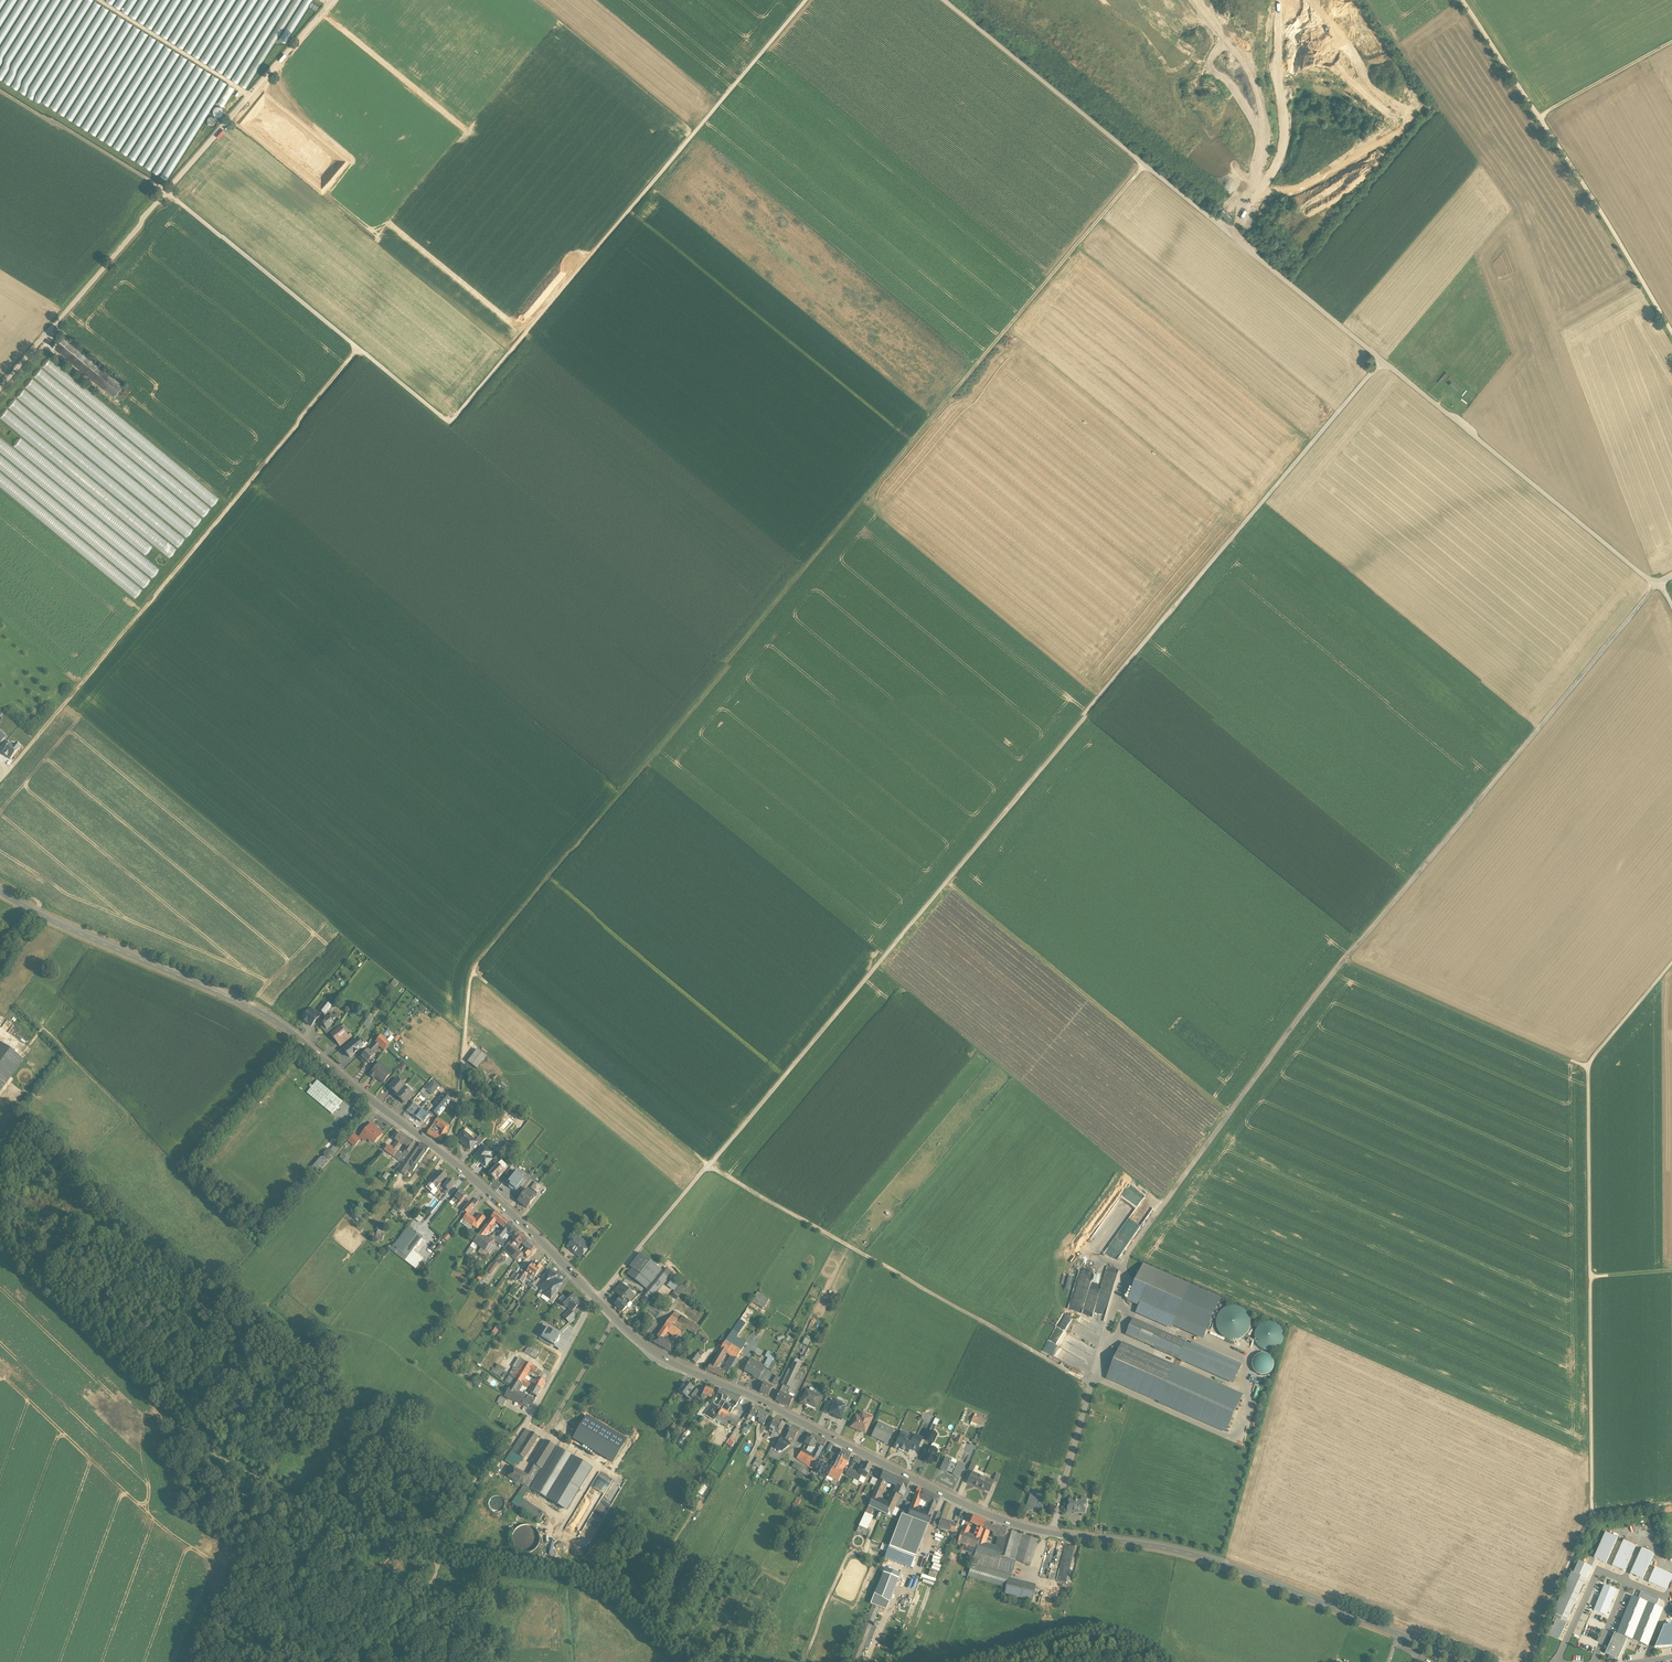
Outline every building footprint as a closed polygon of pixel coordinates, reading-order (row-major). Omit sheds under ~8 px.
[(62,0),(55,0),(43,22),(49,25),(62,0)] [(115,10),(120,13),(128,0),(121,0),(115,10)] [(137,23),(150,0),(131,0),(123,15),(129,18),(129,19),(137,23)] [(236,0),(218,0),(188,55),(193,58),(192,58),(202,64),(236,0)] [(88,134),(139,31),(133,28),(133,27),(125,23),(125,22),(117,18),(96,60),(90,57),(77,85),(68,81),(52,113),(59,116),(58,117),(67,121),(66,122),(75,126),(74,126),(83,131),(82,132),(88,134)] [(285,45),(294,29),(289,27),(280,43),(285,45)] [(131,103),(162,46),(157,43),(136,82),(137,83),(133,89),(132,88),(126,99),(131,103)] [(151,89),(171,51),(165,48),(143,89),(145,90),(144,91),(146,93),(148,88),(151,89)] [(2,81),(17,54),(15,52),(14,55),(10,53),(0,71),(0,80),(2,81)] [(12,87),(18,91),(36,58),(30,55),(27,61),(18,57),(4,83),(10,86),(19,68),(21,69),(12,87)] [(20,93),(26,96),(45,63),(44,62),(46,59),(41,56),(20,93)] [(111,99),(92,137),(97,140),(117,102),(111,99)] [(99,142),(104,145),(116,124),(117,124),(128,104),(122,101),(99,142)] [(125,114),(107,147),(113,150),(130,117),(125,114)] [(122,156),(128,159),(146,126),(141,123),(122,156)] [(130,161),(136,164),(155,131),(158,126),(155,125),(151,132),(148,130),(130,161)] [(138,166),(144,169),(159,142),(153,139),(138,166)] [(154,176),(160,179),(176,149),(178,146),(177,145),(176,147),(174,146),(172,150),(169,148),(154,176)] [(168,183),(187,149),(186,148),(185,150),(180,147),(162,180),(168,183)] [(1223,210),(1220,213),(1229,222),(1231,220),(1223,210)] [(62,337),(53,348),(114,398),(124,386),(62,337)] [(47,359),(41,367),(213,505),(220,497),(47,359)] [(205,515),(212,507),(39,369),(32,378),(205,515)] [(203,517),(30,379),(24,388),(196,525),(203,517)] [(1457,391),(1459,389),(1451,382),(1449,384),(1457,391)] [(15,398),(188,535),(194,527),(22,390),(15,398)] [(171,555),(177,547),(4,410),(0,416),(0,420),(171,555)] [(19,438),(12,446),(146,553),(153,545),(19,438)] [(143,588),(0,474),(0,488),(136,596),(143,588)] [(6,741),(0,748),(3,751),(10,743),(6,741)] [(10,743),(3,751),(2,753),(3,754),(6,757),(7,756),(10,759),(20,747),(15,743),(13,746),(10,743)] [(394,979),(389,983),(393,987),(398,982),(394,979)] [(325,1002),(319,1009),(325,1014),(331,1007),(325,1002)] [(317,1012),(311,1008),(302,1020),(307,1024),(307,1023),(311,1026),(320,1014),(317,1012)] [(332,1014),(322,1024),(323,1026),(327,1029),(327,1030),(331,1026),(334,1023),(331,1020),(334,1017),(332,1014)] [(338,1014),(334,1017),(331,1020),(334,1023),(341,1017),(338,1014)] [(374,1025),(369,1021),(364,1027),(369,1031),(374,1025)] [(331,1026),(327,1030),(327,1029),(324,1032),(327,1034),(334,1028),(334,1027),(333,1028),(331,1026)] [(339,1029),(338,1029),(336,1030),(336,1032),(331,1035),(338,1043),(342,1039),(346,1036),(346,1035),(340,1028),(339,1029)] [(390,1036),(386,1032),(382,1036),(386,1041),(390,1036)] [(346,1036),(342,1039),(345,1043),(351,1037),(348,1033),(346,1035),(346,1036)] [(382,1036),(375,1043),(380,1047),(384,1051),(390,1044),(386,1041),(382,1036)] [(357,1040),(344,1051),(350,1058),(358,1051),(360,1049),(362,1046),(357,1040)] [(23,1060),(0,1043),(0,1092),(23,1060)] [(372,1046),(362,1057),(368,1063),(374,1056),(372,1054),(374,1052),(373,1051),(375,1049),(372,1046)] [(478,1050),(468,1063),(477,1069),(486,1057),(478,1050)] [(391,1073),(379,1063),(369,1076),(373,1079),(375,1077),(383,1083),(391,1073)] [(492,1079),(483,1072),(479,1077),(488,1084),(492,1079)] [(405,1087),(397,1079),(390,1088),(398,1095),(404,1088),(405,1087)] [(306,1093),(331,1113),(342,1101),(317,1080),(306,1093)] [(433,1081),(426,1090),(432,1095),(439,1086),(433,1081)] [(398,1095),(397,1096),(405,1103),(413,1095),(404,1088),(398,1095)] [(451,1101),(443,1094),(440,1098),(448,1105),(451,1101)] [(430,1110),(433,1113),(438,1117),(448,1105),(440,1098),(430,1110)] [(418,1113),(421,1110),(414,1104),(409,1111),(417,1117),(419,1114),(418,1113)] [(422,1110),(421,1110),(418,1113),(419,1114),(417,1117),(423,1123),(429,1116),(426,1114),(422,1110)] [(449,1127),(442,1122),(439,1126),(442,1128),(447,1130),(449,1127)] [(377,1130),(371,1125),(360,1137),(365,1141),(368,1138),(374,1143),(382,1134),(377,1130)] [(438,1134),(435,1133),(432,1137),(441,1142),(447,1130),(442,1128),(439,1134),(438,1133),(438,1134)] [(475,1141),(463,1132),(457,1139),(470,1150),(476,1144),(477,1142),(475,1141)] [(408,1138),(401,1133),(395,1140),(398,1142),(393,1148),(397,1152),(402,1145),(402,1146),(404,1143),(408,1138)] [(360,1140),(354,1134),(348,1141),(354,1147),(360,1140)] [(481,1135),(475,1141),(477,1142),(476,1144),(479,1147),(485,1139),(481,1135)] [(408,1146),(402,1155),(402,1156),(406,1159),(415,1145),(416,1144),(411,1141),(408,1146)] [(429,1149),(421,1143),(419,1147),(418,1149),(421,1151),(415,1159),(420,1161),(426,1152),(426,1153),(429,1149)] [(393,1148),(388,1145),(385,1150),(393,1157),(397,1152),(393,1148)] [(404,1162),(398,1171),(405,1175),(406,1172),(410,1166),(413,1161),(414,1161),(415,1159),(421,1151),(418,1149),(419,1147),(415,1145),(404,1162)] [(484,1146),(475,1157),(486,1167),(492,1160),(488,1156),(491,1153),(484,1146)] [(330,1151),(327,1151),(324,1154),(325,1157),(331,1160),(333,1157),(333,1153),(330,1151)] [(402,1155),(397,1152),(393,1157),(399,1160),(400,1159),(402,1156),(402,1155)] [(321,1158),(312,1168),(319,1174),(331,1160),(325,1157),(321,1158)] [(414,1161),(413,1161),(410,1166),(406,1172),(411,1175),(415,1169),(418,1164),(414,1161)] [(508,1166),(502,1161),(498,1165),(502,1169),(504,1171),(508,1175),(512,1171),(511,1169),(510,1169),(508,1166)] [(502,1169),(498,1165),(494,1169),(493,1169),(489,1174),(495,1180),(497,1177),(498,1178),(501,1174),(504,1171),(502,1169)] [(441,1172),(430,1183),(426,1188),(431,1193),(435,1188),(438,1190),(442,1185),(440,1183),(446,1176),(441,1172)] [(509,1186),(516,1192),(526,1180),(516,1172),(508,1182),(511,1184),(509,1186)] [(449,1180),(443,1186),(446,1189),(443,1192),(445,1194),(455,1185),(449,1180)] [(541,1187),(536,1182),(531,1188),(537,1193),(541,1187)] [(466,1196),(461,1190),(455,1197),(452,1201),(454,1203),(458,1200),(460,1202),(466,1196)] [(536,1197),(527,1190),(518,1202),(527,1209),(536,1197)] [(470,1202),(463,1210),(463,1211),(467,1214),(474,1206),(470,1202)] [(496,1212),(491,1218),(492,1218),(486,1226),(490,1229),(495,1222),(503,1229),(508,1223),(506,1221),(496,1212)] [(366,1216),(362,1213),(355,1221),(359,1224),(366,1216)] [(417,1215),(414,1220),(420,1223),(423,1218),(417,1215)] [(480,1215),(477,1219),(482,1223),(485,1218),(480,1215)] [(470,1216),(466,1221),(472,1225),(477,1229),(482,1223),(477,1219),(476,1220),(470,1216)] [(466,1221),(463,1218),(460,1222),(469,1229),(472,1225),(466,1221)] [(498,1236),(501,1239),(502,1239),(506,1233),(508,1235),(509,1234),(511,1235),(514,1237),(519,1232),(516,1229),(508,1223),(503,1229),(498,1236)] [(486,1226),(473,1242),(478,1245),(478,1246),(485,1237),(491,1229),(490,1229),(486,1226)] [(408,1228),(391,1250),(405,1261),(407,1258),(395,1249),(410,1229),(408,1228)] [(410,1229),(395,1249),(407,1258),(413,1251),(422,1239),(417,1235),(417,1234),(416,1234),(410,1229)] [(386,1233),(380,1232),(378,1240),(384,1242),(386,1233)] [(514,1237),(512,1239),(510,1242),(516,1248),(518,1245),(519,1246),(521,1244),(524,1246),(529,1241),(519,1232),(514,1237)] [(501,1239),(498,1236),(495,1240),(505,1248),(508,1244),(502,1239),(501,1239)] [(488,1240),(485,1237),(478,1246),(485,1251),(492,1243),(488,1240)] [(589,1247),(576,1237),(568,1248),(580,1258),(589,1247)] [(535,1248),(529,1241),(524,1246),(527,1249),(531,1252),(535,1248)] [(473,1242),(465,1255),(470,1257),(478,1245),(473,1242)] [(505,1248),(504,1249),(516,1260),(522,1254),(519,1251),(516,1248),(510,1242),(508,1244),(505,1248)] [(435,1251),(440,1254),(443,1247),(438,1244),(435,1251)] [(1121,1253),(1109,1246),(1107,1250),(1118,1257),(1121,1253)] [(527,1249),(522,1254),(525,1257),(526,1256),(531,1252),(527,1249)] [(407,1258),(405,1261),(416,1269),(423,1260),(413,1251),(407,1258)] [(662,1271),(640,1254),(629,1267),(630,1267),(632,1269),(630,1272),(628,1275),(647,1289),(661,1271),(662,1271)] [(535,1267),(532,1264),(526,1273),(529,1274),(535,1278),(542,1267),(537,1264),(535,1267)] [(496,1268),(492,1265),(488,1272),(492,1275),(496,1268)] [(1220,1297),(1144,1265),(1128,1302),(1139,1306),(1135,1315),(1201,1342),(1220,1297)] [(556,1276),(549,1271),(542,1281),(538,1287),(545,1292),(554,1279),(556,1276)] [(647,1289),(646,1290),(653,1296),(658,1289),(659,1288),(668,1277),(661,1271),(647,1289)] [(1078,1314),(1104,1320),(1116,1272),(1112,1271),(1112,1273),(1105,1271),(1097,1302),(1085,1299),(1083,1306),(1075,1304),(1069,1303),(1068,1307),(1079,1310),(1078,1314)] [(526,1274),(523,1272),(520,1276),(517,1280),(522,1284),(526,1278),(529,1274),(526,1273),(526,1274)] [(538,1287),(542,1281),(539,1279),(533,1287),(536,1289),(538,1287)] [(545,1292),(543,1295),(551,1300),(555,1294),(562,1284),(554,1279),(545,1292)] [(681,1282),(667,1302),(673,1305),(687,1286),(681,1282)] [(624,1287),(621,1284),(619,1286),(622,1289),(623,1289),(618,1294),(621,1298),(620,1299),(624,1302),(627,1299),(630,1301),(634,1297),(631,1294),(632,1293),(632,1292),(629,1290),(628,1290),(624,1287)] [(619,1286),(614,1291),(617,1294),(622,1289),(619,1286)] [(769,1298),(758,1291),(751,1301),(763,1308),(769,1298)] [(558,1296),(555,1294),(551,1300),(549,1302),(552,1304),(558,1296)] [(573,1295),(572,1295),(572,1294),(566,1299),(563,1302),(572,1311),(580,1304),(575,1299),(576,1298),(575,1298),(575,1297),(573,1295)] [(624,1302),(620,1299),(614,1305),(622,1312),(627,1307),(626,1306),(630,1302),(630,1301),(627,1299),(624,1302)] [(673,1305),(667,1302),(664,1306),(669,1310),(673,1305)] [(1214,1334),(1243,1341),(1251,1312),(1221,1304),(1214,1334)] [(570,1311),(563,1317),(569,1323),(576,1317),(570,1311)] [(675,1313),(659,1335),(663,1337),(663,1336),(665,1337),(668,1333),(674,1338),(679,1341),(690,1325),(685,1321),(683,1325),(679,1322),(682,1318),(675,1313)] [(1240,1367),(1135,1320),(1127,1337),(1233,1384),(1240,1367)] [(1255,1346),(1274,1351),(1275,1346),(1279,1346),(1284,1327),(1258,1320),(1253,1338),(1256,1339),(1255,1346)] [(737,1325),(736,1325),(732,1331),(738,1335),(742,1329),(741,1328),(737,1325)] [(561,1335),(548,1327),(541,1338),(555,1346),(556,1342),(557,1343),(559,1339),(561,1335)] [(732,1331),(728,1338),(734,1342),(736,1338),(738,1335),(732,1331)] [(663,1337),(659,1335),(654,1343),(670,1353),(676,1344),(672,1341),(669,1345),(667,1343),(668,1341),(664,1338),(665,1337),(663,1336),(663,1337)] [(807,1345),(810,1339),(804,1337),(802,1343),(807,1345)] [(746,1344),(736,1338),(734,1342),(733,1343),(740,1348),(738,1350),(741,1352),(743,1349),(746,1344)] [(725,1342),(721,1339),(717,1345),(722,1348),(725,1342)] [(725,1342),(722,1348),(720,1350),(721,1350),(726,1353),(731,1356),(737,1360),(737,1358),(741,1352),(738,1350),(740,1348),(733,1343),(731,1346),(725,1342)] [(1242,1395),(1123,1344),(1107,1380),(1226,1432),(1242,1395)] [(539,1352),(529,1346),(525,1353),(535,1359),(536,1356),(539,1352)] [(721,1350),(717,1357),(722,1360),(726,1353),(721,1350)] [(695,1354),(690,1361),(696,1365),(700,1358),(701,1358),(704,1354),(703,1353),(700,1351),(697,1356),(695,1354)] [(768,1352),(766,1356),(769,1357),(768,1358),(772,1360),(775,1355),(768,1352)] [(731,1356),(724,1368),(726,1369),(732,1372),(738,1361),(737,1360),(731,1356)] [(1271,1374),(1272,1357),(1253,1356),(1252,1373),(1271,1374)] [(717,1357),(711,1367),(710,1367),(707,1372),(722,1379),(724,1375),(720,1373),(721,1371),(717,1369),(722,1360),(717,1357)] [(795,1358),(790,1370),(796,1373),(802,1361),(795,1358)] [(765,1367),(751,1359),(744,1372),(754,1376),(753,1378),(758,1380),(765,1367)] [(532,1367),(522,1361),(517,1369),(520,1371),(518,1375),(525,1379),(530,1370),(532,1367)] [(515,1368),(506,1383),(511,1386),(515,1380),(518,1375),(520,1371),(517,1369),(515,1368)] [(790,1370),(783,1385),(789,1388),(790,1387),(796,1373),(790,1370)] [(801,1376),(796,1373),(790,1387),(795,1390),(801,1376)] [(525,1379),(518,1375),(515,1380),(520,1383),(523,1380),(524,1380),(525,1379)] [(483,1381),(478,1377),(473,1384),(478,1388),(483,1381)] [(538,1378),(536,1382),(534,1381),(532,1384),(541,1390),(545,1382),(538,1378)] [(520,1383),(515,1380),(511,1386),(510,1388),(516,1391),(518,1392),(520,1389),(522,1386),(521,1385),(521,1384),(520,1383)] [(524,1380),(523,1380),(520,1383),(521,1384),(521,1385),(522,1386),(528,1389),(530,1384),(524,1380)] [(693,1389),(686,1384),(683,1387),(681,1389),(681,1390),(679,1393),(686,1398),(688,1396),(692,1390),(693,1389)] [(772,1387),(764,1384),(760,1393),(768,1397),(772,1387)] [(529,1393),(528,1394),(532,1396),(533,1395),(537,1397),(541,1390),(533,1386),(529,1393)] [(516,1391),(510,1388),(508,1391),(505,1396),(511,1399),(516,1391)] [(788,1391),(781,1388),(776,1400),(782,1403),(788,1391)] [(713,1393),(705,1389),(701,1399),(705,1401),(706,1398),(710,1399),(713,1393)] [(822,1396),(806,1389),(800,1402),(805,1405),(806,1403),(816,1408),(822,1396)] [(692,1390),(688,1396),(693,1399),(698,1393),(694,1390),(693,1390),(692,1390)] [(741,1399),(721,1391),(718,1395),(723,1397),(727,1400),(722,1410),(721,1411),(725,1413),(728,1409),(729,1410),(730,1409),(733,1410),(734,1408),(735,1408),(741,1399)] [(788,1391),(782,1403),(789,1407),(793,1398),(794,1394),(793,1394),(788,1391)] [(534,1401),(519,1393),(515,1401),(527,1407),(529,1404),(532,1406),(534,1401)] [(507,1400),(500,1397),(497,1404),(503,1407),(507,1400)] [(722,1400),(718,1408),(712,1404),(711,1406),(707,1410),(704,1416),(714,1423),(715,1421),(721,1411),(722,1410),(727,1400),(723,1397),(722,1399),(722,1400)] [(845,1406),(835,1401),(833,1405),(830,1412),(836,1415),(840,1417),(843,1411),(845,1406)] [(828,1402),(823,1411),(829,1414),(830,1412),(833,1405),(828,1402)] [(761,1412),(754,1408),(747,1420),(750,1422),(753,1417),(756,1419),(761,1412)] [(721,1411),(715,1421),(727,1429),(731,1425),(736,1429),(741,1422),(725,1413),(721,1411)] [(843,1411),(840,1417),(836,1415),(836,1416),(841,1419),(844,1412),(843,1411)] [(769,1417),(761,1412),(756,1419),(760,1421),(758,1424),(763,1426),(769,1417)] [(864,1419),(856,1415),(851,1425),(860,1429),(859,1430),(865,1433),(872,1417),(866,1414),(864,1419)] [(626,1440),(586,1416),(573,1439),(613,1462),(626,1440)] [(985,1421),(973,1416),(971,1421),(983,1426),(985,1421)] [(935,1418),(930,1430),(932,1431),(932,1430),(934,1430),(939,1420),(935,1418)] [(785,1425),(774,1419),(769,1430),(770,1430),(769,1433),(772,1434),(773,1433),(778,1435),(779,1436),(785,1425)] [(894,1430),(878,1422),(872,1436),(877,1439),(878,1438),(887,1443),(894,1430)] [(798,1431),(791,1427),(787,1436),(785,1440),(788,1442),(791,1438),(794,1439),(798,1431)] [(538,1437),(526,1430),(512,1451),(522,1458),(524,1459),(538,1437)] [(937,1434),(930,1431),(926,1440),(933,1443),(937,1434)] [(826,1441),(812,1434),(810,1439),(808,1438),(805,1443),(813,1447),(815,1443),(818,1445),(813,1454),(818,1456),(823,1446),(824,1446),(826,1441)] [(913,1439),(901,1434),(896,1444),(894,1445),(894,1446),(894,1448),(896,1448),(897,1448),(898,1447),(908,1452),(910,1447),(917,1451),(922,1438),(915,1435),(913,1439)] [(781,1439),(778,1437),(776,1441),(773,1445),(776,1447),(781,1439)] [(784,1440),(781,1439),(776,1447),(776,1449),(782,1452),(789,1446),(788,1442),(785,1440),(784,1440)] [(546,1441),(532,1463),(534,1465),(541,1470),(556,1446),(546,1441)] [(833,1444),(827,1441),(823,1448),(830,1451),(833,1444)] [(541,1470),(530,1489),(545,1498),(571,1455),(556,1446),(541,1470)] [(937,1450),(930,1447),(929,1450),(925,1449),(922,1456),(926,1457),(924,1461),(931,1464),(933,1460),(936,1462),(939,1455),(936,1453),(937,1450)] [(809,1452),(803,1448),(797,1459),(803,1462),(809,1452)] [(852,1454),(842,1449),(838,1455),(844,1458),(843,1458),(847,1460),(848,1461),(852,1454)] [(522,1458),(512,1451),(505,1461),(508,1463),(510,1464),(510,1465),(514,1467),(516,1464),(518,1465),(522,1458)] [(813,1454),(809,1452),(803,1462),(812,1467),(818,1456),(813,1454)] [(545,1498),(567,1511),(593,1468),(571,1455),(545,1498)] [(844,1458),(838,1455),(833,1467),(838,1469),(842,1462),(843,1458),(844,1458)] [(957,1465),(950,1462),(951,1460),(946,1458),(941,1469),(946,1471),(947,1470),(954,1473),(953,1474),(959,1477),(965,1465),(959,1462),(957,1465)] [(762,1462),(757,1459),(750,1470),(753,1472),(755,1474),(762,1462)] [(817,1459),(817,1460),(813,1467),(817,1469),(816,1471),(820,1473),(821,1471),(828,1475),(832,1467),(821,1462),(817,1459)] [(872,1465),(866,1461),(863,1466),(862,1465),(860,1469),(859,1468),(857,1472),(857,1473),(861,1475),(866,1477),(872,1465)] [(810,1472),(795,1463),(792,1467),(807,1477),(810,1472)] [(534,1465),(528,1476),(528,1477),(523,1485),(524,1486),(530,1489),(541,1470),(534,1465)] [(833,1467),(833,1466),(832,1467),(828,1475),(838,1480),(843,1471),(833,1467)] [(528,1476),(513,1468),(508,1477),(523,1485),(528,1477),(528,1476)] [(857,1472),(850,1468),(846,1474),(858,1480),(861,1475),(857,1473),(857,1472)] [(899,1478),(884,1471),(880,1478),(876,1487),(877,1487),(873,1495),(879,1498),(883,1487),(885,1488),(888,1481),(896,1485),(899,1478)] [(983,1477),(972,1472),(968,1482),(978,1487),(983,1477)] [(878,1479),(872,1476),(870,1482),(876,1485),(878,1479)] [(993,1482),(983,1477),(978,1487),(989,1491),(993,1482)] [(909,1482),(899,1478),(896,1485),(893,1491),(892,1490),(887,1502),(888,1502),(884,1511),(891,1515),(892,1513),(896,1515),(899,1508),(895,1506),(897,1502),(892,1500),(894,1494),(900,1496),(900,1494),(903,1496),(909,1482)] [(602,1513),(605,1515),(622,1485),(612,1479),(599,1502),(602,1504),(600,1507),(604,1509),(602,1513)] [(701,1496),(707,1487),(702,1483),(696,1492),(701,1496)] [(530,1489),(524,1486),(519,1493),(525,1496),(530,1489)] [(825,1488),(821,1486),(820,1489),(831,1494),(832,1492),(825,1488)] [(939,1497),(924,1489),(922,1493),(922,1494),(931,1498),(928,1507),(929,1509),(930,1508),(934,1509),(939,1497)] [(912,1502),(911,1505),(917,1507),(922,1494),(922,1493),(916,1490),(912,1502)] [(519,1493),(512,1503),(514,1505),(516,1507),(517,1507),(535,1520),(542,1511),(523,1499),(525,1496),(519,1493)] [(900,1496),(894,1494),(892,1500),(897,1502),(900,1496)] [(1045,1499),(1031,1494),(1026,1509),(1031,1510),(1032,1507),(1041,1510),(1043,1506),(1044,1504),(1043,1504),(1045,1499)] [(879,1498),(873,1495),(869,1504),(884,1511),(888,1502),(887,1502),(879,1498)] [(504,1508),(505,1505),(504,1501),(502,1499),(500,1497),(496,1496),(493,1497),(491,1499),(489,1502),(488,1505),(489,1508),(491,1511),(493,1512),(496,1513),(500,1512),(502,1510),(504,1508)] [(1081,1501),(1069,1499),(1068,1511),(1074,1512),(1074,1510),(1085,1512),(1086,1507),(1087,1506),(1087,1504),(1086,1502),(1087,1498),(1087,1497),(1081,1496),(1081,1501)] [(912,1502),(906,1500),(902,1512),(908,1515),(911,1505),(912,1502)] [(874,1507),(869,1504),(866,1511),(871,1514),(874,1507)] [(929,1523),(934,1509),(930,1508),(929,1509),(928,1507),(926,1510),(917,1507),(911,1505),(908,1515),(929,1523)] [(871,1514),(866,1511),(859,1525),(867,1528),(873,1515),(871,1514)] [(938,1511),(933,1524),(938,1526),(941,1518),(943,1513),(938,1511)] [(908,1515),(902,1512),(889,1546),(916,1556),(929,1523),(908,1515)] [(973,1515),(966,1512),(964,1516),(969,1519),(965,1525),(964,1528),(963,1528),(962,1530),(958,1541),(963,1543),(967,1533),(970,1527),(968,1526),(970,1522),(971,1520),(973,1515)] [(987,1521),(973,1515),(971,1520),(970,1522),(978,1525),(975,1532),(981,1534),(983,1528),(984,1528),(984,1527),(986,1522),(987,1521)] [(957,1524),(941,1518),(938,1526),(949,1530),(954,1532),(957,1524)] [(1008,1530),(986,1522),(984,1527),(989,1529),(994,1531),(993,1534),(994,1535),(997,1536),(998,1536),(998,1535),(1000,1535),(1000,1537),(997,1546),(1002,1548),(1008,1530)] [(539,1544),(540,1539),(539,1534),(536,1529),(531,1526),(526,1525),(520,1526),(516,1529),(513,1534),(512,1539),(513,1545),(516,1549),(521,1552),(526,1553),(531,1552),(536,1549),(539,1544)] [(859,1525),(857,1529),(868,1534),(870,1529),(867,1528),(859,1525)] [(1017,1533),(1008,1530),(1002,1548),(1002,1549),(1011,1551),(1012,1549),(1017,1533)] [(987,1533),(983,1532),(975,1553),(972,1561),(971,1563),(1009,1575),(1011,1575),(1016,1560),(1018,1551),(1012,1549),(1011,1551),(1002,1549),(1002,1548),(997,1546),(985,1543),(988,1535),(987,1533)] [(974,1535),(967,1533),(963,1543),(976,1548),(980,1538),(974,1535)] [(1024,1535),(1017,1533),(1012,1549),(1018,1551),(1024,1535)] [(1605,1533),(1594,1558),(1606,1563),(1617,1538),(1605,1533)] [(1038,1539),(1024,1535),(1018,1551),(1016,1560),(1030,1564),(1038,1539)] [(1636,1546),(1623,1541),(1612,1566),(1625,1571),(1636,1546)] [(1060,1565),(1067,1566),(1072,1545),(1064,1543),(1060,1565)] [(916,1556),(889,1546),(885,1556),(913,1567),(916,1561),(914,1561),(916,1556)] [(1654,1554),(1641,1549),(1630,1574),(1642,1580),(1654,1554)] [(1573,1573),(1586,1579),(1591,1567),(1579,1561),(1573,1573)] [(1009,1575),(971,1563),(968,1574),(1006,1586),(1008,1578),(1009,1575)] [(1655,1567),(1649,1582),(1666,1590),(1671,1576),(1671,1575),(1655,1567)] [(899,1575),(884,1570),(874,1594),(889,1600),(899,1575)] [(1571,1573),(1553,1613),(1555,1615),(1562,1618),(1567,1620),(1586,1579),(1573,1573),(1571,1573)] [(1014,1579),(1008,1578),(1006,1586),(1004,1592),(1032,1599),(1036,1584),(1014,1579)] [(1617,1590),(1604,1585),(1594,1611),(1606,1616),(1617,1590)] [(1641,1593),(1638,1599),(1656,1606),(1658,1600),(1641,1593)] [(889,1600),(874,1594),(871,1603),(886,1609),(889,1600)] [(1632,1597),(1617,1634),(1628,1638),(1648,1647),(1663,1609),(1656,1606),(1638,1599),(1632,1597)] [(872,1606),(850,1661),(858,1661),(879,1609),(872,1606)] [(1561,1620),(1554,1617),(1552,1621),(1555,1622),(1553,1626),(1552,1626),(1548,1633),(1559,1638),(1566,1623),(1561,1620)] [(1664,1625),(1655,1647),(1671,1646),(1671,1625),(1664,1625)] [(1615,1633),(1605,1653),(1618,1658),(1628,1638),(1617,1634),(1615,1633)]
